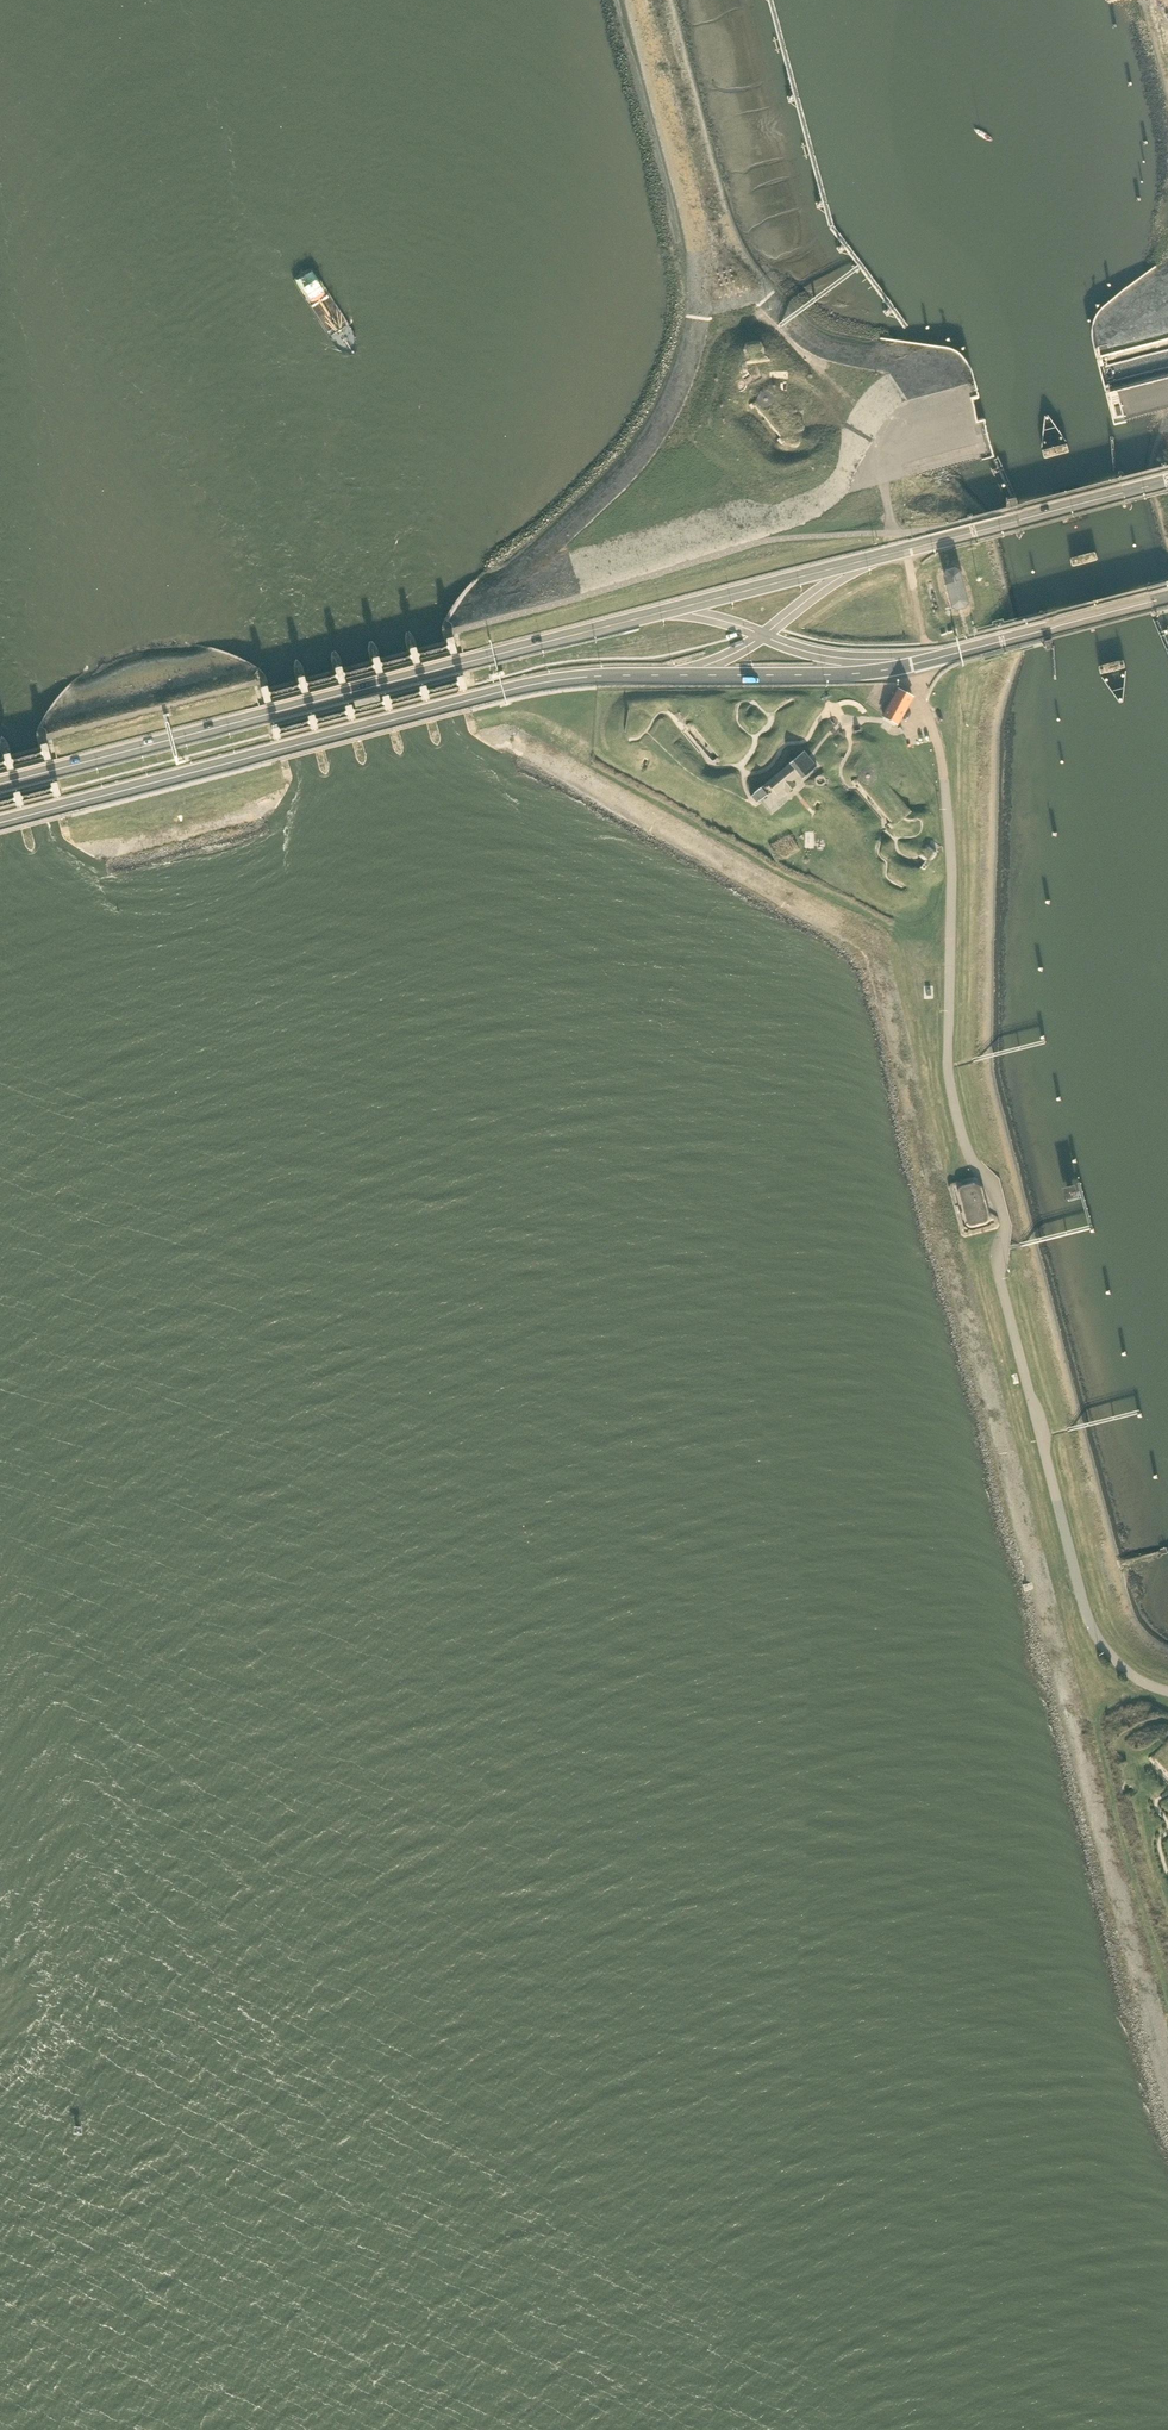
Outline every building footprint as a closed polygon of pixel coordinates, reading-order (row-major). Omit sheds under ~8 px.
[(757,358),(752,365),(783,364),(776,355),(775,344),(757,345),(757,358)] [(780,383),(759,400),(790,437),(811,420),(780,383)] [(1045,461),(1069,455),(1067,447),(1042,453),(1045,461)] [(1115,471),(1117,479),(1125,477),(1123,469),(1115,471)] [(1078,489),(1054,496),(1060,520),(1085,514),(1078,489)] [(1013,506),(1011,499),(1002,501),(1004,509),(1013,506)] [(954,577),(931,582),(938,609),(960,603),(954,577)] [(1108,600),(1084,607),(1090,630),(1114,623),(1108,600)] [(1055,648),(1053,640),(1044,643),(1046,650),(1055,648)] [(416,647),(408,649),(411,657),(412,664),(420,662),(418,655),(416,647)] [(378,656),(371,658),(373,667),(375,674),(382,672),(381,665),(378,656)] [(341,666),(334,668),(336,676),(338,683),(345,681),(344,674),(341,666)] [(304,675),(297,677),(299,686),(301,693),(308,691),(307,684),(304,675)] [(428,693),(426,685),(418,687),(420,695),(422,701),(429,699),(428,693)] [(903,712),(911,699),(895,690),(880,716),(896,725),(903,712)] [(354,707),(379,700),(377,695),(352,702),(354,707)] [(390,703),(388,695),(381,697),(383,704),(385,710),(392,709),(390,703)] [(353,712),(351,704),(344,706),(346,714),(347,720),(355,718),(353,712)] [(316,722),(314,714),(307,716),(309,724),(311,730),(318,728),(316,722)] [(45,744),(38,745),(40,754),(42,761),(49,759),(45,744)] [(788,763),(777,773),(761,786),(752,793),(752,794),(754,792),(760,799),(758,800),(758,801),(767,793),(766,792),(770,788),(775,794),(782,788),(786,792),(794,785),(790,781),(798,775),(801,778),(815,766),(802,751),(788,763)] [(10,753),(3,755),(5,763),(7,770),(14,768),(12,761),(10,753)] [(871,766),(853,781),(892,826),(910,811),(871,766)] [(59,796),(55,782),(48,784),(50,792),(52,798),(59,796)] [(22,799),(20,791),(13,793),(15,801),(16,807),(24,805),(22,799)] [(940,847),(927,838),(915,854),(921,858),(928,863),(940,847)] [(976,1178),(947,1184),(961,1236),(997,1228),(995,1213),(984,1210),(976,1178)] [(1078,1196),(1075,1184),(1062,1188),(1065,1199),(1078,1196)]
